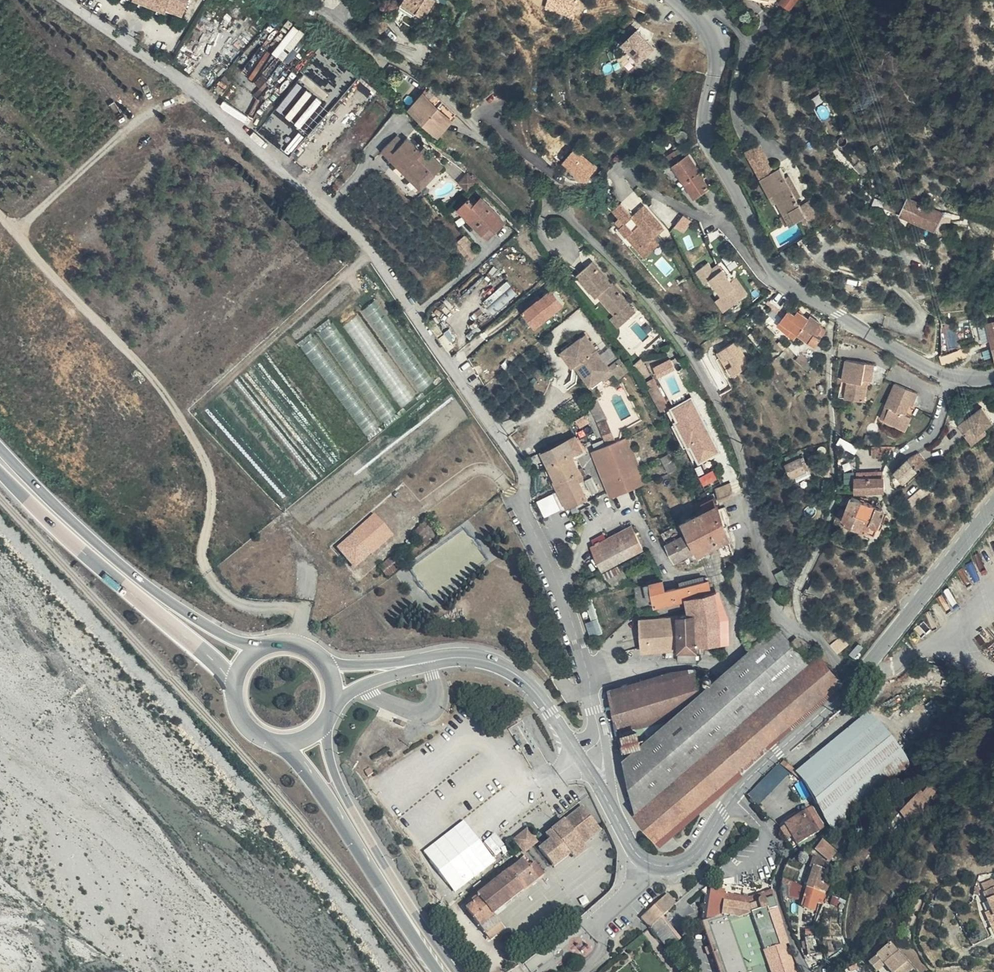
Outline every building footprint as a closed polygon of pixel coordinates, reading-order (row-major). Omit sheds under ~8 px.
[(181,10),(185,0),(137,0),(136,4),(153,10),(155,5),(162,9),(171,12),(173,7),(181,10)] [(397,3),(411,13),(414,10),(421,15),(432,0),(400,0),(397,3)] [(576,14),(581,0),(549,0),(547,6),(576,14)] [(160,13),(162,9),(155,5),(153,10),(160,13)] [(179,15),(181,10),(173,7),(171,12),(179,15)] [(381,21),(376,16),(370,21),(379,32),(387,26),(382,20),(381,21)] [(286,58),(303,31),(293,24),(276,51),(286,58)] [(647,60),(660,46),(642,29),(629,43),(647,60)] [(409,113),(435,134),(452,113),(426,93),(409,113)] [(673,136),(675,136),(678,136),(680,135),(681,134),(682,132),(682,129),(681,127),(680,126),(678,125),(676,125),(673,125),(672,126),(671,128),(670,130),(671,133),(672,134),(673,136)] [(753,164),(764,157),(748,131),(736,137),(753,164)] [(400,143),(395,138),(378,155),(418,194),(440,172),(421,153),(418,155),(403,139),(400,143)] [(587,179),(600,166),(578,144),(565,157),(587,179)] [(678,146),(670,150),(698,193),(714,184),(693,149),(684,155),(678,146)] [(794,190),(770,153),(764,157),(753,164),(767,188),(771,186),(779,199),(785,196),(790,205),(800,200),(794,190)] [(469,187),(461,179),(453,187),(462,195),(469,187)] [(816,194),(808,181),(794,190),(800,200),(802,203),(816,194)] [(785,209),(790,205),(785,196),(779,199),(785,209)] [(484,226),(491,233),(499,224),(476,200),(470,206),(463,199),(450,211),(474,236),(484,226)] [(895,210),(894,210),(884,209),(883,218),(900,221),(916,224),(919,209),(903,205),(901,212),(898,211),(898,212),(895,210)] [(668,232),(648,211),(638,220),(626,207),(618,214),(626,222),(631,227),(626,231),(625,233),(633,241),(636,238),(649,251),(658,241),(668,232)] [(938,225),(940,214),(919,209),(916,224),(937,228),(938,225)] [(631,227),(626,222),(624,224),(621,226),(626,231),(631,227)] [(480,243),(491,233),(484,226),(474,236),(480,243)] [(664,248),(658,241),(649,251),(636,238),(633,241),(652,260),(664,248)] [(612,311),(618,318),(628,310),(623,301),(624,300),(608,281),(606,282),(587,259),(573,270),(587,287),(590,285),(611,312),(612,311)] [(748,295),(748,294),(737,277),(732,281),(721,263),(717,265),(719,268),(716,270),(714,267),(710,262),(700,268),(708,281),(713,277),(724,294),(731,305),(748,295)] [(492,281),(479,293),(484,299),(481,303),(486,309),(512,285),(506,278),(496,285),(492,281)] [(523,309),(536,327),(567,303),(554,286),(523,309)] [(515,296),(509,290),(485,311),(491,317),(515,296)] [(731,305),(724,294),(719,298),(726,309),(731,305)] [(365,306),(419,391),(433,382),(379,298),(365,306)] [(798,332),(807,319),(797,310),(794,314),(788,309),(781,319),(798,332)] [(612,323),(618,318),(612,311),(611,312),(606,315),(612,323)] [(983,315),(986,325),(993,322),(993,312),(983,315)] [(809,315),(807,319),(817,326),(819,322),(809,315)] [(355,316),(344,324),(371,359),(382,350),(355,316)] [(440,318),(435,322),(443,333),(448,330),(440,318)] [(813,343),(822,331),(822,330),(817,326),(807,319),(798,332),(813,343)] [(944,347),(957,347),(956,322),(943,322),(944,347)] [(431,325),(426,328),(436,341),(441,337),(431,325)] [(979,346),(991,343),(986,325),(974,329),(979,346)] [(447,334),(443,337),(443,338),(438,343),(447,355),(453,351),(449,346),(454,343),(447,334)] [(580,368),(591,384),(598,379),(607,372),(605,369),(582,338),(558,355),(569,369),(573,367),(578,363),(581,367),(580,368)] [(721,346),(728,364),(730,363),(734,371),(752,364),(742,338),(721,346)] [(972,365),(993,361),(993,352),(993,347),(975,353),(972,365)] [(962,353),(946,355),(939,358),(941,366),(964,360),(962,353)] [(860,383),(862,361),(842,359),(840,380),(843,381),(849,381),(847,397),(860,398),(862,383),(860,383)] [(871,362),(862,361),(860,383),(862,383),(865,383),(866,379),(869,379),(871,362)] [(615,362),(605,369),(607,372),(598,379),(604,387),(623,373),(615,362)] [(586,387),(591,384),(580,368),(581,367),(578,363),(573,367),(586,387)] [(651,401),(665,435),(674,430),(655,385),(645,370),(636,375),(651,401)] [(892,382),(880,404),(886,407),(880,419),(900,429),(906,416),(900,413),(904,404),(908,406),(914,393),(892,382)] [(700,461),(721,451),(694,394),(672,405),(700,461)] [(594,424),(602,445),(610,441),(602,421),(603,421),(593,400),(583,405),(593,425),(594,424)] [(886,407),(880,404),(874,416),(880,419),(886,407)] [(978,451),(993,442),(993,423),(969,437),(978,451)] [(545,481),(550,491),(558,487),(565,502),(577,496),(570,482),(574,480),(562,456),(572,450),(565,438),(534,454),(547,480),(545,481)] [(610,441),(628,490),(639,486),(618,438),(610,441)] [(604,500),(628,490),(610,441),(602,445),(584,452),(604,500)] [(978,451),(980,455),(993,448),(993,442),(978,451)] [(825,445),(822,445),(821,445),(818,447),(818,449),(818,452),(821,453),(824,453),(826,451),(827,449),(826,447),(825,445)] [(785,457),(787,463),(800,458),(798,452),(785,457)] [(805,472),(794,476),(796,482),(811,476),(803,457),(800,458),(805,472)] [(792,476),(794,476),(805,472),(800,458),(787,463),(792,476)] [(913,464),(909,458),(894,470),(902,481),(912,473),(917,469),(913,464)] [(855,476),(856,488),(883,489),(882,475),(859,478),(859,476),(855,476)] [(733,490),(728,480),(707,490),(711,500),(733,490)] [(558,487),(550,491),(558,506),(565,502),(558,487)] [(694,502),(697,510),(709,503),(706,496),(694,502)] [(868,502),(850,496),(845,510),(863,517),(868,502)] [(392,537),(414,517),(397,498),(375,517),(392,537)] [(711,505),(716,515),(722,512),(717,502),(711,505)] [(882,508),(868,502),(863,517),(878,524),(882,516),(880,515),(882,508)] [(686,529),(660,542),(670,560),(713,537),(715,541),(713,542),(718,552),(731,545),(716,515),(711,505),(710,503),(709,503),(697,510),(680,519),(686,529)] [(863,517),(845,510),(841,522),(873,535),(878,524),(863,517)] [(375,517),(338,549),(355,569),(392,537),(375,517)] [(655,531),(657,538),(660,542),(686,529),(680,519),(655,531)] [(415,533),(425,545),(438,534),(428,522),(415,533)] [(585,547),(588,553),(627,534),(623,528),(585,547)] [(588,553),(597,572),(622,558),(634,551),(627,534),(588,553)] [(382,570),(388,577),(392,573),(405,564),(397,556),(382,570)] [(780,559),(776,560),(782,572),(783,575),(787,573),(783,566),(780,559)] [(782,572),(776,560),(770,564),(777,578),(783,575),(782,572)] [(392,573),(388,577),(390,580),(406,566),(405,564),(392,573)] [(809,583),(823,589),(827,580),(813,574),(809,583)] [(646,580),(649,590),(659,588),(659,585),(657,578),(646,580)] [(649,590),(651,604),(670,599),(681,597),(700,593),(699,591),(701,591),(697,578),(659,588),(649,590)] [(681,597),(682,604),(683,607),(690,606),(711,604),(711,602),(708,589),(701,591),(699,591),(700,593),(681,597)] [(651,604),(653,610),(671,606),(670,599),(651,604)] [(691,640),(714,638),(717,638),(711,604),(690,606),(690,610),(691,640)] [(673,641),(673,647),(692,647),(691,640),(690,610),(660,614),(662,642),(673,641)] [(637,645),(662,642),(660,614),(634,617),(637,645)] [(592,635),(603,632),(600,617),(588,620),(592,635)] [(725,770),(834,684),(838,681),(816,654),(807,661),(777,624),(742,648),(743,651),(731,661),(730,670),(720,669),(694,690),(689,667),(685,667),(656,673),(601,684),(625,775),(632,801),(628,802),(637,816),(641,821),(649,830),(725,770)] [(802,642),(795,634),(790,638),(797,646),(802,642)] [(674,656),(690,655),(692,655),(692,647),(673,647),(674,656)] [(731,661),(720,669),(730,670),(731,661)] [(797,772),(816,802),(837,782),(869,758),(892,739),(880,726),(869,712),(797,772)] [(837,782),(816,802),(813,806),(832,831),(914,766),(897,748),(892,739),(869,758),(837,782)] [(365,769),(361,764),(356,767),(359,772),(365,769)] [(778,765),(749,794),(758,807),(789,774),(778,765)] [(934,793),(930,788),(901,817),(909,824),(918,818),(917,816),(931,803),(928,800),(934,793)] [(579,814),(583,811),(574,800),(556,814),(559,817),(572,807),(579,814)] [(562,848),(573,839),(592,823),(583,811),(579,814),(572,807),(559,817),(556,814),(538,829),(542,833),(530,843),(536,850),(543,845),(546,848),(549,845),(556,853),(562,848)] [(786,825),(796,841),(811,832),(813,835),(817,832),(822,828),(810,810),(786,825)] [(508,833),(517,845),(528,837),(520,825),(508,833)] [(811,832),(796,841),(801,849),(817,840),(813,835),(811,832)] [(577,845),(573,839),(562,848),(566,853),(577,845)] [(832,854),(837,850),(832,846),(830,844),(826,848),(832,854)] [(545,862),(556,853),(549,845),(546,848),(543,845),(536,850),(545,862)] [(476,910),(488,925),(494,921),(489,914),(486,908),(516,884),(520,890),(540,874),(532,863),(525,868),(523,864),(528,861),(519,851),(511,859),(513,861),(474,893),(482,904),(476,910)] [(831,870),(817,859),(811,867),(825,878),(831,870)] [(807,885),(802,899),(814,904),(817,896),(823,880),(802,871),(799,881),(807,885)] [(486,908),(489,914),(520,890),(516,884),(486,908)] [(785,944),(782,935),(772,903),(773,888),(748,899),(744,898),(738,912),(730,909),(736,897),(709,893),(707,895),(703,898),(700,924),(711,949),(713,956),(720,971),(795,971),(785,944)] [(478,933),(488,925),(476,910),(482,904),(474,893),(458,905),(478,933)] [(654,930),(658,936),(670,926),(665,920),(680,906),(672,896),(650,915),(654,920),(649,925),(654,930)] [(814,904),(820,907),(823,898),(817,896),(814,904)] [(736,897),(730,909),(738,912),(744,898),(736,897)] [(814,904),(802,899),(795,920),(806,924),(810,915),(814,904)] [(990,900),(985,902),(989,910),(993,908),(990,900)] [(817,917),(820,907),(814,904),(810,915),(817,917)] [(645,919),(649,925),(654,920),(650,915),(645,919)] [(663,945),(670,956),(683,943),(670,926),(658,936),(663,945)] [(817,940),(808,943),(816,961),(826,956),(819,939),(817,940)] [(914,968),(892,943),(867,964),(874,971),(876,971),(878,970),(885,964),(893,971),(910,971),(914,968)] [(885,964),(878,970),(879,971),(893,971),(885,964)]
